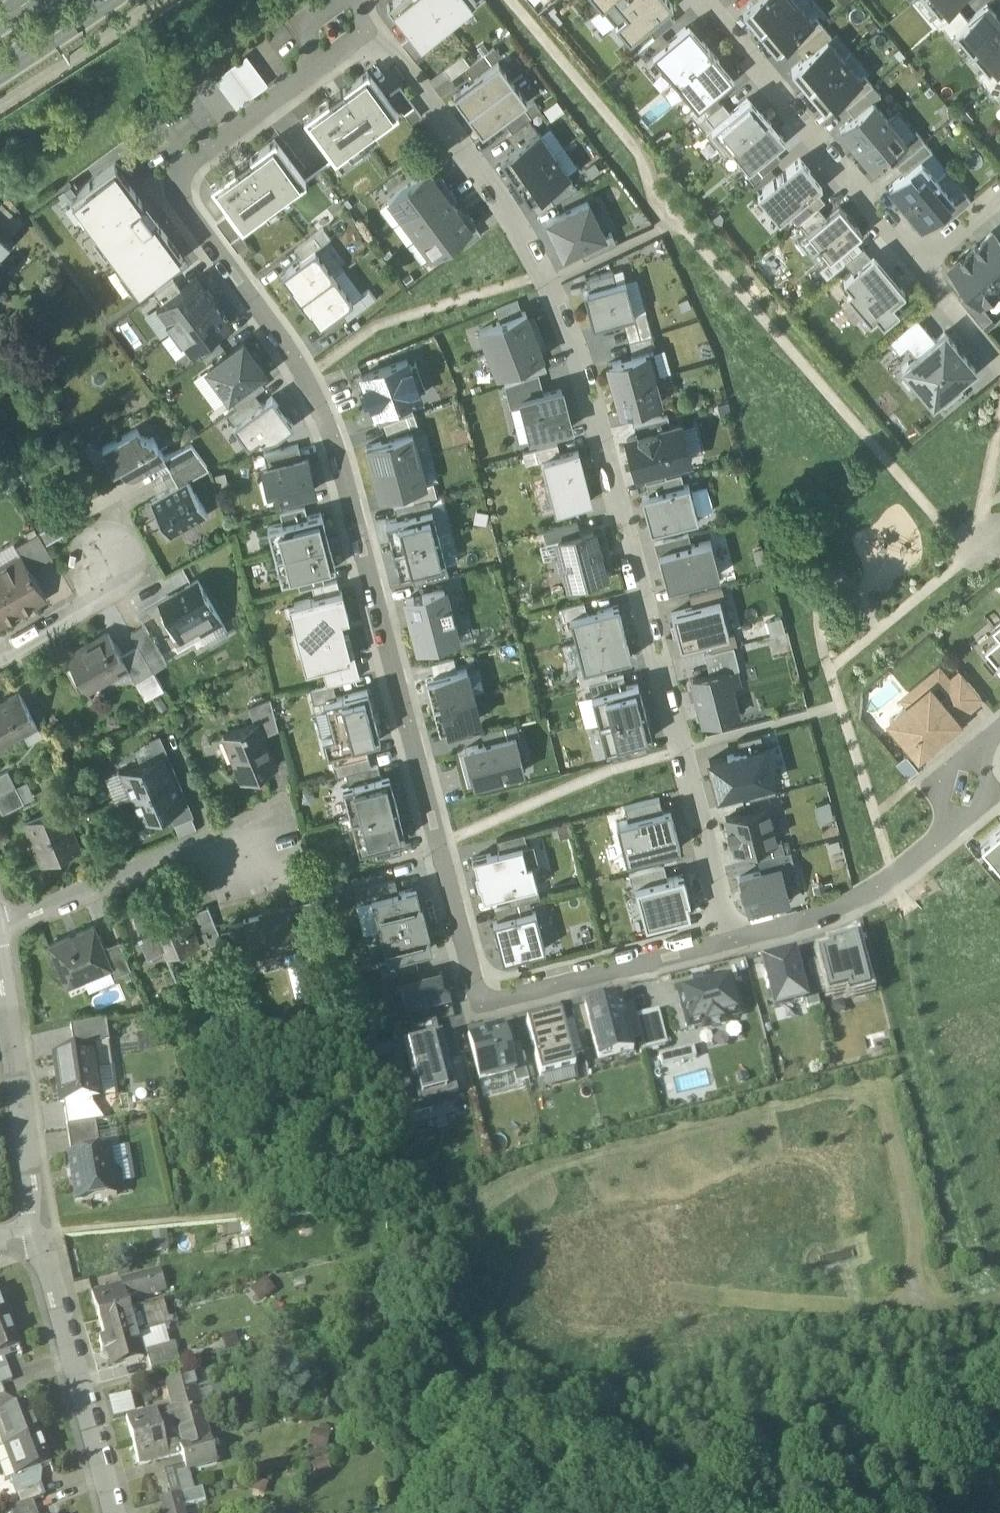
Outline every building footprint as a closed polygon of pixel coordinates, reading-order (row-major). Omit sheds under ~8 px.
[(387,6),(412,37),(420,47),(429,40),(435,35),(432,31),(430,29),(435,25),(431,19),(446,6),(451,12),(456,8),(461,14),(476,2),(475,0),(395,0),(387,6)] [(664,0),(596,0),(603,9),(613,1),(625,15),(615,24),(630,42),(647,28),(671,8),(664,0)] [(743,11),(760,31),(795,2),(794,0),(757,0),(743,11)] [(940,13),(953,2),(956,0),(929,0),(940,13)] [(795,2),(760,31),(759,32),(776,52),(790,40),(812,22),(795,2)] [(961,12),(953,2),(940,13),(931,21),(938,28),(942,27),(961,12)] [(955,32),(972,52),(999,29),(999,20),(987,5),(968,21),(955,32)] [(679,18),(671,8),(647,28),(656,38),(661,33),(679,18)] [(961,12),(942,27),(950,36),(955,32),(968,21),(961,12)] [(797,50),(824,28),(816,18),(812,22),(790,40),(797,50)] [(712,52),(689,25),(669,42),(653,56),(675,82),(712,52)] [(797,50),(805,59),(827,40),(832,37),(824,28),(797,50)] [(972,52),(989,72),(999,63),(999,29),(972,52)] [(656,38),(638,52),(646,61),(653,56),(669,42),(661,33),(656,38)] [(420,47),(412,37),(403,44),(417,62),(427,55),(420,47)] [(844,60),(827,40),(805,59),(792,70),(808,90),(844,60)] [(470,66),(466,69),(475,82),(500,64),(504,61),(495,48),(470,66)] [(712,52),(675,82),(698,109),(714,96),(734,79),(712,52)] [(245,53),(229,64),(238,77),(255,66),(245,53)] [(470,66),(463,56),(444,70),(451,79),(466,69),(470,66)] [(844,60),(808,90),(825,110),(840,98),(861,80),(844,60)] [(980,79),(988,88),(999,78),(999,63),(989,72),(980,79)] [(229,64),(213,76),(222,89),(238,77),(229,64)] [(513,82),(500,64),(475,82),(455,97),(468,115),(513,82)] [(262,75),(255,66),(238,77),(245,87),(262,75)] [(367,71),(303,119),(335,161),(348,152),(344,147),(372,127),(375,131),(399,114),(367,71)] [(271,87),(262,75),(245,87),(254,100),(271,87)] [(245,87),(238,77),(222,89),(229,99),(245,87)] [(861,80),(840,98),(847,108),(873,87),(865,77),(861,80)] [(988,88),(996,98),(999,95),(999,78),(988,88)] [(527,102),(513,82),(468,115),(482,135),(527,102)] [(254,100),(245,87),(229,99),(238,111),(254,100)] [(873,87),(847,108),(855,117),(873,102),(880,96),(873,87)] [(391,95),(412,124),(422,117),(401,88),(391,95)] [(698,109),(691,115),(698,124),(722,105),(714,96),(698,109)] [(767,119),(749,98),(731,113),(706,133),(724,155),(731,149),(767,119)] [(529,120),(541,111),(534,102),(505,123),(512,133),(529,120)] [(841,128),(857,148),(889,122),(873,102),(855,117),(841,128)] [(706,133),(731,113),(723,104),(722,105),(698,124),(706,133)] [(785,141),(767,119),(731,149),(749,171),(774,150),(785,141)] [(512,133),(507,136),(516,148),(538,133),(529,120),(512,133)] [(889,122),(857,148),(873,168),(889,155),(905,142),(889,122)] [(539,132),(538,133),(516,148),(500,159),(515,181),(554,154),(539,132)] [(889,155),(896,165),(924,142),(917,132),(905,142),(889,155)] [(275,139),(210,187),(242,230),(265,213),(262,208),(290,188),(293,192),(306,182),(275,139)] [(924,142),(896,165),(904,174),(921,160),(932,151),(924,142)] [(781,160),(774,150),(749,171),(746,173),(753,182),(781,160)] [(569,175),(554,154),(515,181),(530,202),(545,191),(568,176),(569,175)] [(800,159),(757,195),(771,212),(776,208),(784,217),(788,213),(816,190),(822,185),(800,159)] [(904,174),(887,188),(904,208),(938,180),(921,160),(904,174)] [(71,199),(139,291),(182,260),(114,167),(71,199)] [(428,170),(388,200),(403,219),(448,186),(439,173),(433,177),(428,170)] [(568,176),(545,191),(554,204),(577,190),(573,183),(568,176)] [(938,180),(904,208),(921,228),(936,215),(955,200),(938,180)] [(448,186),(403,219),(417,239),(457,209),(452,202),(457,198),(448,186)] [(816,190),(788,213),(797,224),(799,223),(818,207),(825,201),(816,190)] [(964,192),(955,200),(936,215),(944,224),(971,201),(964,192)] [(588,203),(548,222),(564,256),(579,249),(604,237),(588,203)] [(826,216),(807,232),(830,260),(838,253),(862,233),(839,205),(826,216)] [(826,216),(818,207),(799,223),(807,232),(826,216)] [(457,209),(417,239),(431,258),(456,240),(471,228),(474,226),(477,224),(467,212),(462,216),(457,209)] [(227,217),(218,223),(239,251),(247,245),(227,217)] [(471,228),(456,240),(463,249),(481,235),(474,226),(471,228)] [(324,228),(295,250),(302,259),(315,249),(330,238),(324,228)] [(604,237),(579,249),(584,260),(616,244),(611,234),(604,237)] [(971,251),(999,286),(999,243),(992,234),(971,251)] [(872,256),(864,247),(845,263),(852,272),(872,256)] [(11,258),(0,248),(0,270),(11,258)] [(302,259),(281,275),(300,300),(334,275),(315,249),(302,259)] [(971,251),(950,269),(968,291),(980,306),(981,305),(999,290),(999,286),(971,251)] [(845,262),(838,253),(830,260),(819,268),(827,277),(845,262)] [(905,293),(873,255),(872,256),(852,272),(844,279),(851,289),(846,293),(870,321),(877,315),(884,323),(902,308),(896,300),(905,293)] [(613,272),(586,279),(589,290),(616,284),(613,272)] [(334,275),(300,300),(319,326),(340,311),(353,301),(334,275)] [(157,306),(174,329),(214,300),(197,277),(180,289),(161,303),(157,306)] [(173,280),(154,294),(161,303),(180,289),(173,280)] [(627,281),(585,292),(594,327),(624,320),(636,316),(627,281)] [(353,301),(340,311),(347,320),(376,299),(369,289),(353,301)] [(992,318),(981,305),(980,306),(968,291),(959,299),(982,327),(992,318)] [(174,329),(191,352),(195,349),(214,335),(231,322),(214,300),(174,329)] [(518,302),(496,310),(500,322),(522,314),(518,302)] [(500,322),(481,330),(490,353),(534,335),(525,313),(522,314),(500,322)] [(636,316),(624,320),(634,358),(653,353),(656,352),(646,314),(636,316)] [(907,347),(914,356),(934,340),(917,319),(889,341),(899,353),(907,347)] [(980,376),(945,332),(934,340),(914,356),(902,367),(938,410),(980,376)] [(214,335),(195,349),(203,358),(221,344),(214,335)] [(534,335),(490,353),(499,375),(519,367),(542,358),(543,357),(534,335)] [(243,343),(208,369),(230,398),(258,377),(264,372),(243,343)] [(634,358),(607,365),(614,389),(655,378),(659,377),(653,353),(634,358)] [(542,358),(519,367),(524,379),(546,370),(542,358)] [(407,360),(362,376),(375,412),(402,402),(409,399),(420,395),(407,360)] [(505,385),(510,408),(523,405),(522,400),(544,395),(539,374),(505,385)] [(258,377),(230,398),(237,407),(255,394),(265,386),(258,377)] [(655,378),(614,389),(621,417),(662,407),(655,378)] [(531,438),(571,428),(562,390),(544,395),(522,400),(523,405),(531,438)] [(263,403),(255,394),(237,407),(226,415),(233,425),(263,403)] [(293,424),(272,396),(263,403),(233,425),(248,446),(256,440),(270,441),(293,424)] [(409,399),(402,402),(375,412),(379,425),(384,423),(413,412),(409,399)] [(413,412),(384,423),(388,435),(418,423),(413,412)] [(668,417),(635,425),(637,435),(671,427),(668,417)] [(671,427),(637,435),(627,438),(636,472),(643,471),(664,465),(689,459),(681,425),(671,427)] [(153,438),(148,440),(147,439),(145,439),(143,438),(141,439),(136,430),(102,449),(113,469),(118,466),(122,472),(123,474),(125,476),(128,477),(133,478),(137,477),(164,462),(166,461),(165,459),(153,438)] [(413,433),(366,446),(373,471),(420,459),(413,433)] [(190,444),(165,459),(166,461),(164,462),(170,472),(171,472),(199,456),(190,444)] [(543,460),(561,455),(558,444),(523,453),(526,464),(543,460)] [(265,453),(268,467),(302,458),(298,445),(265,453)] [(561,455),(543,460),(557,510),(592,501),(579,450),(561,455)] [(199,456),(171,472),(171,473),(178,485),(187,480),(188,481),(208,469),(199,456)] [(315,489),(306,457),(302,458),(268,467),(264,468),(269,486),(276,484),(279,498),(315,489)] [(420,459),(373,471),(379,496),(411,488),(426,484),(420,459)] [(664,465),(643,471),(646,483),(667,477),(664,465)] [(171,473),(152,484),(159,496),(178,485),(171,473)] [(681,474),(647,483),(650,495),(684,486),(681,474)] [(159,496),(149,501),(169,536),(207,514),(188,481),(187,480),(178,485),(159,496)] [(426,484),(411,488),(414,501),(429,497),(437,495),(434,482),(426,484)] [(650,495),(641,497),(650,531),(698,519),(689,485),(684,486),(650,495)] [(414,501),(394,506),(397,518),(432,509),(429,497),(414,501)] [(280,511),(283,523),(308,517),(305,505),(280,511)] [(397,518),(386,521),(392,548),(439,536),(432,509),(397,518)] [(268,527),(274,554),(328,540),(322,513),(308,517),(283,523),(268,527)] [(69,514),(38,532),(45,544),(76,526),(69,514)] [(557,540),(581,535),(577,522),(544,531),(547,544),(557,540)] [(581,535),(557,540),(561,555),(555,557),(559,572),(565,570),(569,585),(605,575),(593,531),(581,535)] [(38,532),(15,545),(20,556),(22,555),(31,570),(53,558),(45,544),(38,532)] [(662,566),(658,554),(691,545),(688,534),(654,543),(660,567),(662,566)] [(439,536),(392,548),(400,575),(411,572),(446,563),(439,537),(439,536)] [(274,554),(281,581),(297,577),(321,571),(335,567),(328,540),(274,554)] [(720,575),(710,540),(691,545),(658,554),(662,566),(665,566),(670,586),(667,587),(667,589),(720,575)] [(0,568),(0,579),(19,612),(46,597),(31,570),(22,555),(20,556),(0,568)] [(446,563),(411,572),(415,584),(449,575),(446,563)] [(324,583),(321,571),(297,577),(300,589),(312,586),(324,583)] [(19,612),(0,579),(0,623),(19,612)] [(336,580),(324,583),(312,586),(314,596),(339,590),(336,580)] [(197,582),(159,604),(179,638),(217,617),(197,582)] [(691,591),(694,603),(729,596),(726,584),(691,591)] [(349,617),(342,589),(339,590),(314,596),(294,601),(297,612),(290,614),(295,631),(301,630),(306,652),(300,653),(306,674),(323,670),(332,667),(331,663),(355,657),(349,634),(344,635),(341,619),(349,617)] [(444,589),(405,599),(418,649),(441,643),(439,636),(455,632),(454,626),(452,618),(454,617),(451,604),(448,605),(444,589)] [(727,635),(719,601),(672,612),(680,646),(727,635)] [(571,618),(586,614),(584,604),(562,609),(564,620),(571,618)] [(586,614),(571,618),(578,644),(625,632),(618,606),(586,614)] [(166,664),(144,626),(130,634),(153,672),(166,664)] [(108,630),(66,654),(86,688),(125,666),(127,664),(121,653),(108,630)] [(625,632),(578,644),(584,670),(605,665),(631,658),(625,632)] [(984,649),(999,668),(999,636),(984,649)] [(152,672),(136,644),(121,653),(127,664),(125,666),(134,682),(152,672)] [(731,647),(706,653),(712,675),(726,671),(737,668),(731,647)] [(332,667),(323,670),(327,685),(333,683),(360,677),(355,657),(331,663),(332,667)] [(454,657),(431,663),(434,676),(457,670),(454,657)] [(608,678),(605,665),(584,670),(578,672),(581,686),(589,683),(608,678)] [(426,678),(432,703),(473,692),(467,668),(457,670),(434,676),(426,678)] [(738,717),(726,671),(712,675),(693,680),(705,726),(738,717)] [(961,671),(935,693),(956,718),(967,708),(981,696),(961,671)] [(593,696),(627,687),(624,674),(608,678),(589,683),(593,696)] [(337,697),(333,683),(327,685),(310,689),(314,703),(324,700),(337,697)] [(645,711),(638,684),(627,687),(593,696),(600,723),(645,711)] [(935,693),(929,686),(889,719),(918,754),(958,720),(956,718),(935,693)] [(379,739),(366,689),(337,697),(324,700),(333,734),(323,736),(327,752),(330,751),(365,743),(379,739)] [(0,704),(0,746),(37,724),(19,692),(0,704)] [(473,692),(432,703),(439,728),(447,726),(470,720),(479,717),(473,692)] [(270,698),(248,708),(254,724),(257,723),(262,736),(278,730),(270,698)] [(652,738),(645,711),(600,723),(607,749),(610,749),(645,739),(652,738)] [(470,720),(447,726),(450,739),(473,733),(470,720)] [(262,736),(257,723),(254,724),(223,737),(242,781),(270,770),(263,754),(269,752),(262,736)] [(482,732),(485,743),(515,735),(519,734),(516,724),(482,732)] [(741,753),(764,747),(761,734),(738,740),(741,753)] [(485,743),(465,748),(474,783),(524,770),(515,735),(485,743)] [(648,751),(645,739),(610,749),(613,760),(648,751)] [(371,766),(365,743),(330,751),(336,775),(346,773),(371,766)] [(741,753),(709,761),(718,796),(746,789),(772,782),(764,747),(741,753)] [(164,753),(119,771),(130,797),(174,779),(164,753)] [(371,766),(346,773),(349,784),(381,776),(378,765),(371,766)] [(0,775),(0,795),(16,787),(7,771),(0,775)] [(381,776),(349,784),(352,798),(346,799),(350,818),(393,807),(397,806),(394,795),(393,796),(387,774),(381,776)] [(174,779),(130,797),(141,823),(185,805),(174,779)] [(775,793),(772,782),(746,789),(749,799),(775,793)] [(0,795),(0,809),(2,813),(24,803),(16,787),(0,795)] [(659,794),(624,803),(628,819),(663,810),(659,794)] [(404,839),(398,817),(400,816),(397,806),(393,807),(350,818),(355,837),(362,835),(365,848),(371,847),(398,840),(404,839)] [(775,841),(766,806),(725,817),(735,852),(747,849),(775,841)] [(62,807),(24,822),(41,864),(79,848),(62,807)] [(628,819),(616,822),(627,862),(679,848),(669,808),(663,810),(628,819)] [(980,844),(999,868),(999,828),(980,844)] [(496,840),(499,851),(527,844),(524,833),(496,840)] [(398,840),(371,847),(374,858),(401,852),(398,840)] [(775,841),(747,849),(750,861),(757,859),(785,852),(781,840),(775,841)] [(537,885),(527,844),(499,851),(472,858),(483,899),(506,893),(537,885)] [(785,852),(757,859),(761,872),(780,867),(794,863),(790,851),(785,852)] [(632,874),(635,886),(667,878),(664,866),(632,874)] [(789,899),(780,867),(761,872),(739,877),(748,910),(789,899)] [(667,878),(635,886),(645,926),(694,914),(683,874),(667,878)] [(399,892),(395,878),(359,887),(363,901),(371,899),(399,892)] [(537,885),(506,893),(509,904),(529,899),(540,896),(537,885)] [(371,899),(379,929),(426,918),(418,887),(399,892),(371,899)] [(509,904),(494,908),(497,920),(532,911),(529,899),(509,904)] [(326,929),(320,903),(311,906),(314,919),(317,931),(326,929)] [(208,907),(183,918),(191,938),(197,935),(216,928),(208,907)] [(155,925),(150,912),(134,919),(140,932),(137,933),(146,953),(163,946),(167,956),(194,945),(191,938),(183,918),(179,909),(164,915),(167,920),(155,925)] [(290,909),(244,920),(251,953),(286,945),(286,949),(299,946),(290,909)] [(497,920),(493,921),(496,935),(504,959),(545,949),(535,910),(532,911),(497,920)] [(379,929),(387,961),(414,954),(434,949),(426,918),(379,929)] [(314,919),(301,922),(304,937),(318,934),(317,931),(314,919)] [(103,948),(94,927),(49,945),(66,986),(96,973),(94,968),(108,962),(103,948)] [(197,935),(191,938),(194,945),(200,943),(197,935)] [(131,969),(119,941),(103,948),(108,962),(111,967),(109,968),(113,976),(131,969)] [(857,947),(820,957),(822,964),(831,1000),(848,996),(849,1001),(870,996),(857,947)] [(418,967),(414,954),(387,961),(379,963),(383,976),(418,967)] [(794,959),(763,967),(776,1016),(806,1008),(802,993),(794,959)] [(831,1000),(822,964),(809,967),(818,1003),(831,1000)] [(441,975),(399,985),(407,1018),(449,1007),(441,975)] [(729,982),(679,995),(688,1031),(703,1027),(704,1032),(726,1026),(724,1021),(739,1018),(729,982)] [(814,990),(802,993),(809,1018),(821,1015),(814,990)] [(619,1002),(584,1011),(590,1034),(598,1065),(634,1056),(631,1044),(622,1010),(619,1002)] [(633,1007),(622,1010),(631,1044),(642,1042),(636,1019),(633,1007)] [(590,1034),(584,1011),(572,1014),(574,1022),(578,1037),(590,1034)] [(659,1013),(636,1019),(642,1042),(645,1054),(668,1048),(659,1013)] [(554,1027),(552,1019),(526,1026),(540,1080),(575,1071),(572,1060),(563,1025),(554,1027)] [(106,1020),(71,1027),(73,1047),(93,1044),(93,1046),(109,1043),(106,1020)] [(574,1022),(563,1025),(572,1060),(584,1057),(578,1037),(574,1022)] [(411,1030),(415,1047),(442,1040),(437,1024),(411,1030)] [(503,1032),(469,1041),(480,1085),(515,1076),(508,1052),(503,1032)] [(448,1066),(442,1040),(415,1047),(404,1050),(415,1093),(425,1090),(429,1108),(457,1102),(456,1098),(448,1066)] [(74,1053),(54,1056),(61,1103),(76,1101),(76,1103),(92,1101),(92,1099),(100,1097),(93,1046),(93,1044),(73,1047),(74,1053)] [(519,1049),(508,1052),(515,1076),(517,1086),(528,1083),(519,1049)] [(462,1063),(448,1066),(456,1098),(470,1095),(462,1063)] [(88,1107),(65,1110),(67,1127),(91,1124),(88,1107)] [(91,1124),(67,1127),(71,1156),(100,1151),(96,1123),(91,1124)] [(71,1156),(69,1157),(77,1202),(117,1195),(116,1191),(121,1184),(119,1175),(112,1170),(113,1170),(109,1150),(100,1151),(71,1156)] [(160,1271),(121,1281),(122,1286),(123,1285),(126,1298),(138,1295),(139,1298),(159,1293),(157,1287),(164,1285),(160,1271)] [(122,1286),(93,1294),(99,1317),(129,1309),(126,1298),(123,1285),(122,1286)] [(9,1318),(0,1295),(0,1321),(9,1318)] [(163,1300),(130,1309),(137,1334),(144,1332),(146,1333),(170,1327),(163,1300)] [(99,1317),(99,1318),(105,1340),(99,1342),(102,1352),(108,1351),(112,1367),(144,1359),(137,1334),(130,1309),(129,1309),(99,1317)] [(0,1321),(0,1356),(3,1355),(20,1348),(9,1318),(0,1321)] [(174,1344),(146,1351),(151,1370),(179,1362),(174,1344)] [(8,1369),(3,1355),(0,1356),(0,1372),(8,1369)] [(0,1372),(0,1386),(1,1385),(12,1381),(8,1369),(0,1372)] [(206,1372),(194,1375),(202,1407),(215,1404),(211,1389),(206,1372)] [(194,1375),(166,1383),(178,1430),(206,1423),(202,1407),(194,1375)] [(235,1382),(211,1389),(215,1404),(215,1406),(240,1399),(235,1382)] [(133,1392),(112,1398),(117,1418),(138,1412),(133,1392)] [(0,1399),(0,1415),(11,1411),(6,1396),(0,1399)] [(0,1415),(0,1431),(6,1447),(40,1434),(29,1405),(11,1411),(0,1415)] [(157,1410),(127,1418),(133,1442),(163,1434),(157,1410)] [(206,1423),(178,1430),(183,1446),(180,1447),(182,1454),(185,1466),(186,1472),(188,1471),(217,1463),(206,1423)] [(330,1445),(330,1428),(312,1427),(311,1445),(330,1445)] [(0,1450),(0,1466),(6,1481),(11,1479),(11,1480),(34,1471),(51,1465),(40,1434),(6,1447),(0,1450)] [(163,1434),(133,1442),(139,1465),(169,1457),(166,1445),(163,1434)] [(178,1442),(166,1445),(169,1457),(182,1454),(180,1447),(178,1442)] [(185,1466),(165,1471),(173,1497),(180,1495),(193,1491),(188,1471),(186,1472),(185,1466)] [(34,1471),(11,1480),(17,1494),(39,1486),(34,1471)] [(39,1486),(17,1494),(21,1506),(32,1502),(43,1497),(39,1486)] [(193,1491),(180,1495),(183,1507),(205,1501),(202,1489),(193,1491)] [(173,1497),(162,1500),(165,1512),(183,1507),(180,1495),(173,1497)] [(10,1510),(11,1512),(37,1512),(32,1502),(21,1506),(10,1510)]
